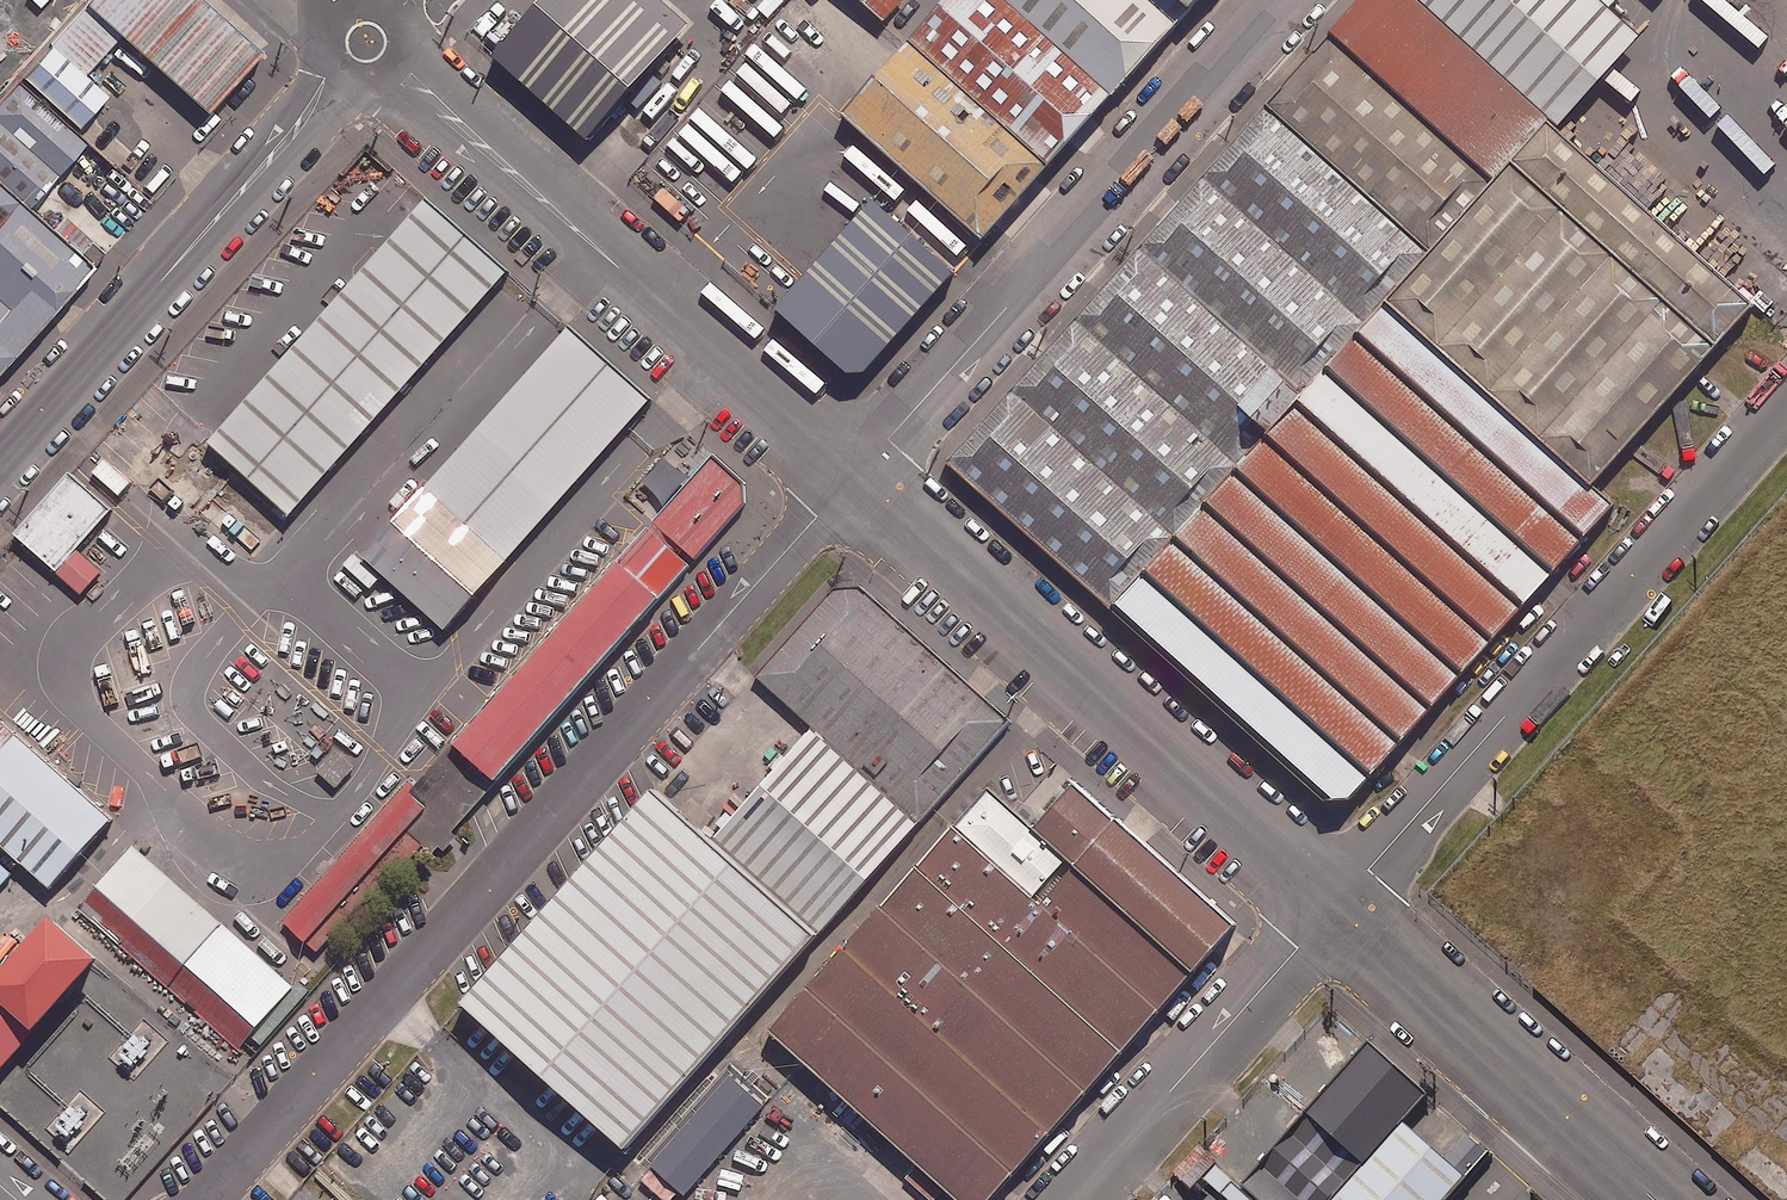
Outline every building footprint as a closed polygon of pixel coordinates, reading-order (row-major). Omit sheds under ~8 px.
[(214,0),(94,0),(93,1),(215,111),(270,50),(214,0)] [(489,53),(586,138),(689,21),(665,0),(536,0),(489,53)] [(881,18),(882,19),(899,0),(859,0),(881,18)] [(1110,93),(1006,0),(940,0),(907,39),(1047,165),(1110,93)] [(1175,19),(1153,0),(1006,0),(1110,93),(1175,19)] [(1191,0),(1153,0),(1175,19),(1191,0)] [(1492,178),(1549,114),(1421,0),(1354,0),(1326,31),(1492,178)] [(1549,114),(1558,122),(1638,33),(1601,0),(1421,0),(1549,114)] [(1492,178),(1326,31),(941,460),(1107,608),(1380,301),(1492,178)] [(983,238),(1047,165),(907,39),(839,113),(983,238)] [(60,41),(26,79),(82,128),(115,91),(60,41)] [(26,79),(0,108),(0,169),(62,224),(119,161),(82,128),(26,79)] [(1492,178),(1380,301),(1590,490),(1759,304),(1558,122),(1549,114),(1492,178)] [(0,169),(0,272),(49,317),(101,259),(62,224),(0,169)] [(504,269),(423,195),(204,440),(285,513),(504,269)] [(952,272),(871,199),(801,278),(774,308),(846,373),(863,373),(952,272)] [(49,317),(0,272),(0,371),(49,317)] [(1380,301),(1107,608),(1332,798),(1347,798),(1612,503),(1590,490),(1380,301)] [(648,397),(566,324),(359,554),(441,629),(648,397)] [(744,481),(711,453),(448,742),(492,781),(745,502),(744,481)] [(123,510),(77,469),(23,529),(70,570),(123,510)] [(822,726),(925,818),(1018,714),(862,573),(768,677),(822,726)] [(15,861),(45,888),(108,818),(0,720),(0,848),(15,861)] [(717,842),(819,934),(925,818),(822,726),(717,842)] [(406,778),(277,921),(314,955),(418,840),(430,851),(492,781),(448,742),(411,783),(406,778)] [(337,746),(317,768),(337,786),(357,765),(337,746)] [(1076,862),(1192,966),(1235,918),(1079,778),(1036,826),(1076,862)] [(717,842),(654,786),(459,1003),(624,1151),(819,934),(717,842)] [(1070,860),(994,791),(962,826),(1039,895),(1070,860)] [(1192,966),(1076,862),(1040,902),(959,829),(777,1030),(967,1199),(981,1199),(1192,966)] [(296,993),(130,847),(75,909),(242,1055),(296,993)] [(15,861),(0,848),(0,878),(15,861)] [(42,912),(0,959),(0,1007),(28,1031),(92,956),(42,912)] [(28,1031),(0,1007),(0,1062),(28,1031)] [(1377,1040),(1251,1180),(1274,1199),(1330,1199),(1431,1088),(1377,1040)] [(730,1059),(687,1108),(704,1122),(747,1074),(730,1059)] [(693,1127),(681,1117),(644,1159),(656,1170),(693,1127)] [(1409,1120),(1337,1199),(1451,1199),(1473,1176),(1409,1120)]
